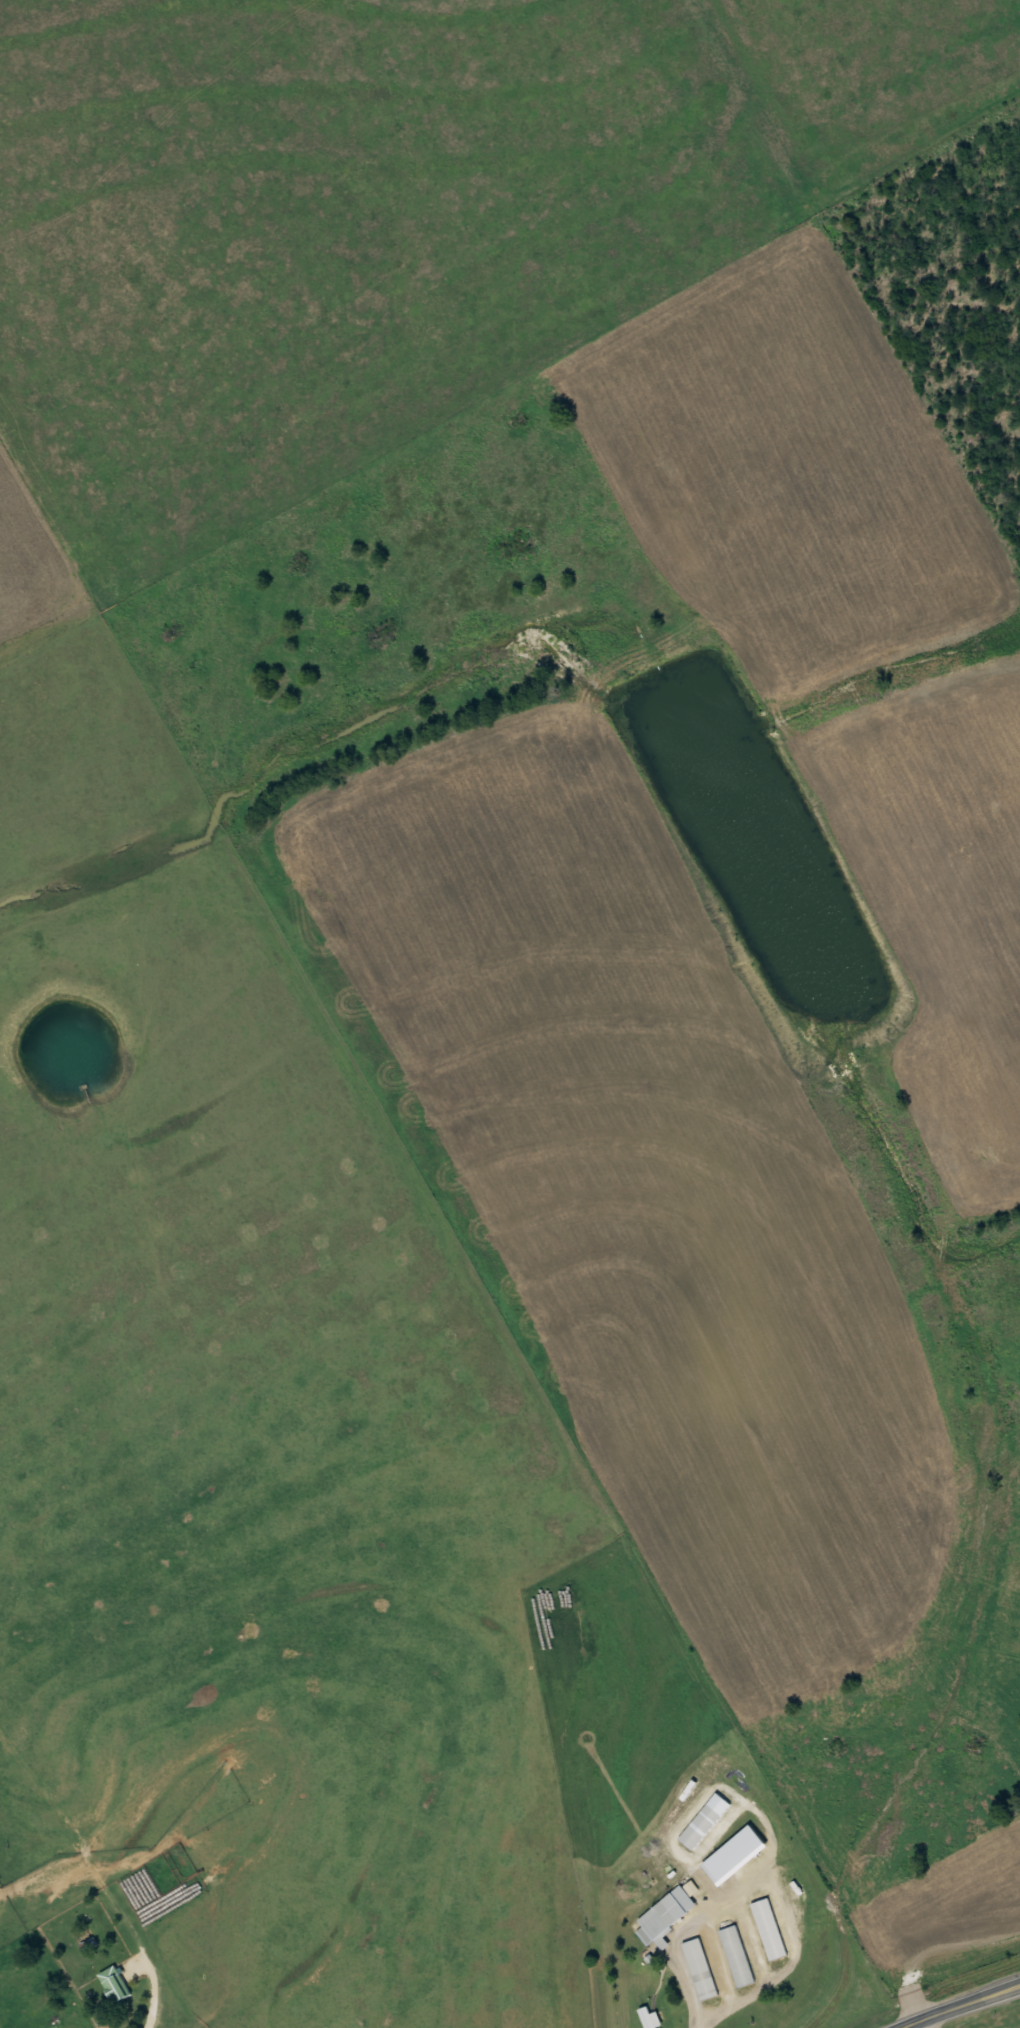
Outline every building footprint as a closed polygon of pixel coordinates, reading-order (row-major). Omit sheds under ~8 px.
[(730,1803),(714,1791),(677,1840),(693,1852),(730,1803)] [(709,1857),(725,1877),(773,1838),(757,1819),(709,1857)] [(635,1931),(646,1946),(696,1905),(679,1884),(635,1920),(640,1926),(635,1931)] [(770,1898),(751,1903),(767,1961),(785,1956),(770,1898)] [(735,1925),(718,1931),(737,1988),(755,1981),(735,1925)] [(700,1937),(682,1942),(698,2000),(716,1995),(700,1937)] [(98,1975),(116,2006),(132,1996),(113,1965),(98,1975)] [(662,2026),(657,2011),(651,2013),(648,2006),(637,2010),(643,2027),(657,2027),(662,2026)]
